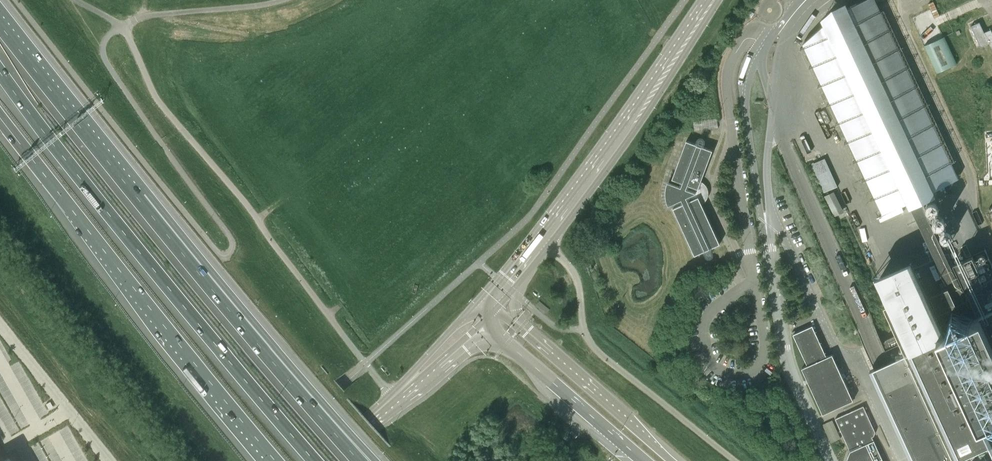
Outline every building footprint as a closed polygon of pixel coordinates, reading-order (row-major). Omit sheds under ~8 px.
[(882,213),(957,178),(874,0),(866,0),(835,15),(804,45),(882,213)] [(981,47),(989,43),(980,22),(971,26),(981,47)] [(944,37),(924,46),(937,73),(957,64),(944,37)] [(693,119),(693,129),(717,128),(717,117),(693,119)] [(666,190),(666,194),(666,199),(667,202),(668,206),(675,202),(682,199),(683,204),(673,208),(695,255),(720,244),(707,214),(699,197),(703,195),(705,196),(706,196),(706,195),(706,194),(706,193),(706,192),(706,191),(706,190),(705,189),(702,190),(698,188),(707,166),(712,150),(686,141),(672,179),(683,183),(681,187),(674,185),(668,182),(666,186),(666,190)] [(838,186),(825,158),(811,165),(824,193),(838,186)] [(824,196),(834,217),(844,212),(834,191),(824,196)] [(857,331),(865,347),(873,365),(874,369),(869,371),(911,460),(960,460),(956,453),(976,444),(982,457),(984,460),(991,460),(991,448),(979,419),(991,413),(991,279),(982,283),(977,272),(980,271),(975,260),(955,268),(961,284),(924,300),(909,265),(881,278),(896,312),(905,331),(885,340),(886,341),(882,342),(873,324),(857,331)] [(802,369),(823,414),(853,400),(833,355),(827,357),(813,326),(794,335),(808,366),(802,369)] [(836,419),(850,452),(847,460),(883,460),(872,437),(874,436),(875,432),(864,406),(836,419)] [(825,422),(830,441),(839,438),(834,419),(825,422)]
